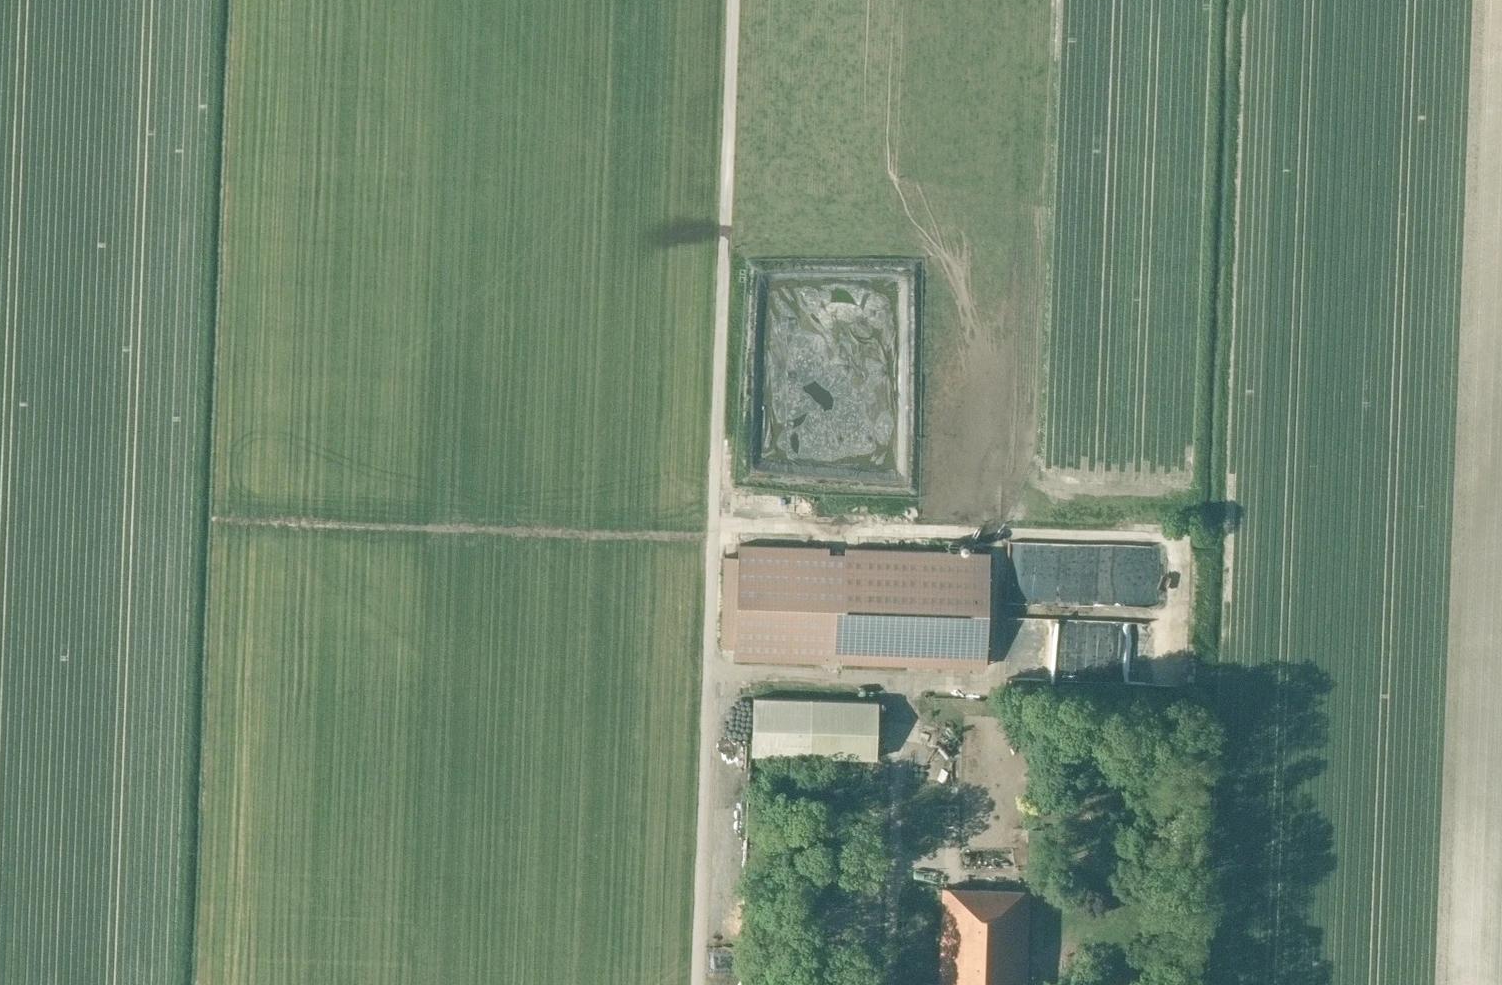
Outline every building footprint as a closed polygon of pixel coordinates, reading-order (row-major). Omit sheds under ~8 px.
[(739,555),(724,554),(721,646),(735,647),(735,659),(825,662),(825,656),(842,656),(842,663),(987,668),(991,553),(846,548),(846,554),(829,554),(829,547),(739,544),(739,555)] [(1122,569),(1113,599),(1132,605),(1142,575),(1122,569)] [(1044,622),(1042,654),(1127,659),(1127,649),(1108,647),(1107,653),(1095,652),(1097,629),(1109,630),(1109,637),(1136,639),(1137,627),(1044,622)] [(752,755),(878,759),(879,700),(754,696),(752,755)] [(1025,890),(938,888),(936,984),(1022,984),(1025,890)]
